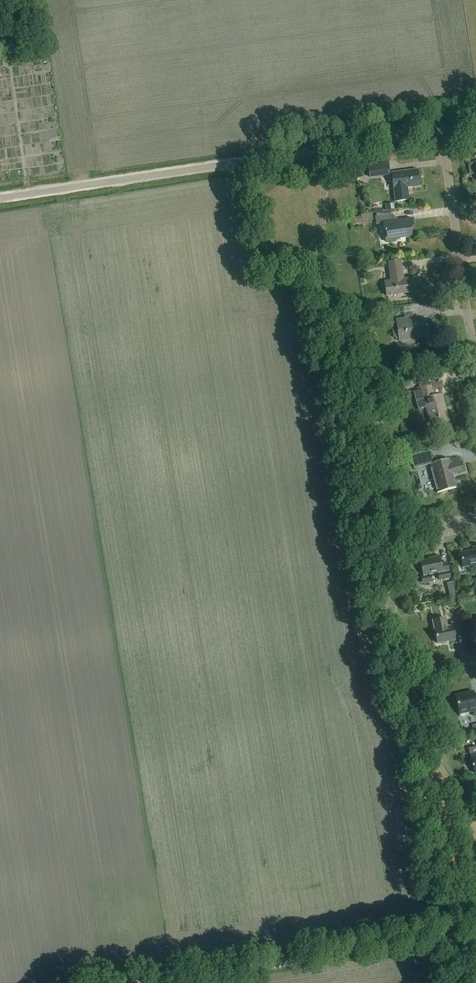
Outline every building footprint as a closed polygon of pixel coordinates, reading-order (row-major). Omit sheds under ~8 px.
[(389,175),(388,173),(387,165),(368,168),(369,177),(389,175)] [(407,188),(420,186),(417,171),(392,174),(394,189),(396,202),(409,200),(407,188)] [(395,239),(414,236),(412,220),(393,223),(392,215),(375,218),(376,225),(383,224),(386,242),(396,241),(395,239)] [(354,224),(367,223),(366,216),(353,217),(354,224)] [(387,296),(422,291),(420,277),(403,280),(400,261),(388,263),(391,281),(385,282),(387,296)] [(399,340),(399,341),(428,338),(426,322),(416,323),(415,317),(396,320),(397,323),(395,323),(392,326),(394,337),(397,340),(399,340)] [(432,382),(433,392),(443,391),(442,381),(432,382)] [(431,427),(449,422),(441,395),(434,397),(431,385),(416,389),(417,394),(413,395),(418,412),(427,410),(431,427)] [(434,478),(438,493),(456,488),(452,474),(462,471),(458,459),(449,461),(448,460),(430,465),(434,478)] [(460,554),(463,568),(475,565),(475,551),(460,554)] [(420,562),(423,576),(424,578),(422,581),(425,583),(425,584),(433,582),(432,574),(438,573),(440,581),(450,578),(447,563),(441,565),(439,557),(432,558),(432,560),(420,562)] [(452,627),(448,627),(446,618),(432,621),(437,644),(457,640),(455,634),(461,632),(459,622),(451,623),(452,627)] [(467,713),(473,712),(474,716),(475,716),(475,697),(474,698),(473,692),(455,696),(459,715),(460,715),(461,717),(468,715),(467,713)]
